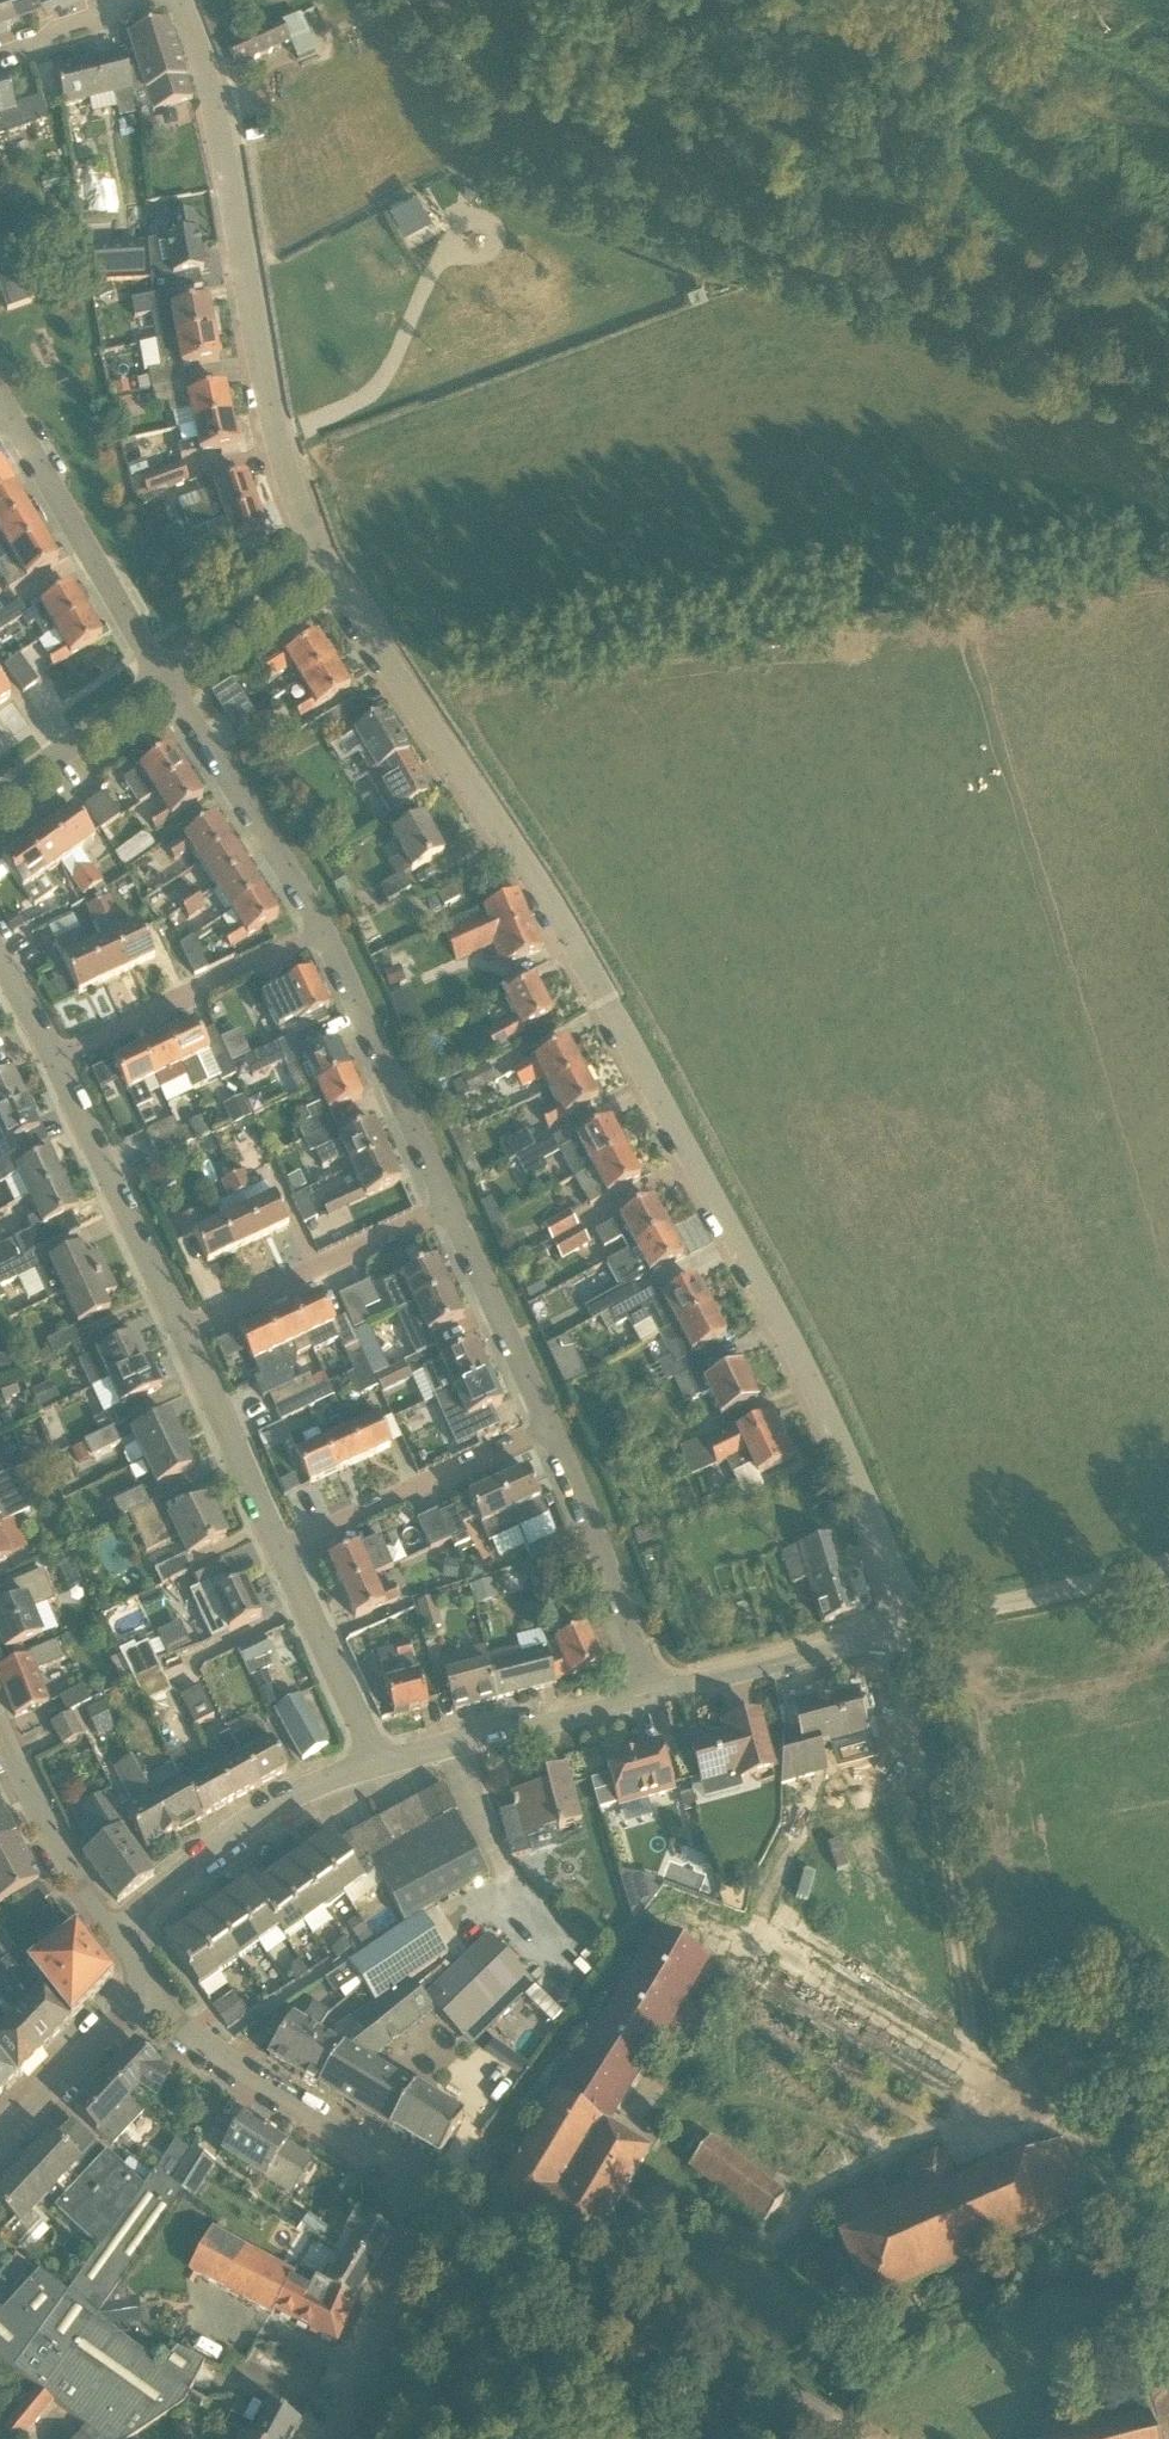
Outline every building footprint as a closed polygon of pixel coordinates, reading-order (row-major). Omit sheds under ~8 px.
[(14,6),(12,0),(0,0),(0,11),(14,6)] [(193,100),(168,23),(129,36),(139,69),(128,72),(128,73),(134,95),(137,110),(140,109),(142,116),(149,114),(148,111),(153,110),(154,113),(193,100)] [(282,24),(264,32),(243,41),(251,60),(273,51),(290,43),(282,24)] [(134,95),(128,73),(128,72),(124,53),(56,69),(65,107),(115,95),(120,116),(138,111),(137,110),(134,95)] [(5,76),(0,78),(0,138),(50,122),(42,98),(15,107),(5,76)] [(388,202),(402,230),(430,216),(416,188),(388,202)] [(154,298),(169,295),(168,293),(184,290),(181,274),(202,271),(191,213),(170,217),(174,236),(165,237),(171,266),(149,270),(154,298)] [(144,242),(93,245),(94,278),(145,276),(144,242)] [(22,258),(17,245),(0,251),(0,266),(22,258)] [(26,272),(22,258),(0,266),(0,281),(26,272)] [(3,295),(31,285),(26,272),(0,281),(0,288),(3,295)] [(31,285),(3,295),(7,309),(36,299),(31,285)] [(169,295),(154,298),(132,302),(138,333),(154,330),(156,343),(214,333),(209,303),(171,310),(169,295)] [(154,389),(184,383),(181,368),(219,361),(214,333),(156,343),(162,370),(151,372),(154,389)] [(171,415),(191,411),(194,426),(232,417),(226,389),(188,398),(184,383),(154,389),(157,406),(169,403),(171,415)] [(201,455),(238,447),(232,417),(194,426),(179,429),(182,444),(178,445),(181,458),(201,454),(201,455)] [(15,489),(0,463),(0,498),(15,489)] [(148,495),(189,481),(183,463),(142,476),(148,495)] [(226,520),(257,509),(247,478),(215,489),(215,490),(199,495),(202,507),(184,513),(190,531),(225,519),(226,520)] [(29,514),(15,489),(0,498),(0,531),(29,514)] [(233,542),(265,531),(257,509),(226,520),(233,542)] [(156,545),(165,539),(175,532),(161,510),(144,522),(142,523),(156,545)] [(43,538),(29,514),(0,531),(0,564),(43,538)] [(212,542),(206,546),(214,557),(226,547),(225,546),(219,537),(212,542)] [(58,564),(43,538),(0,564),(0,576),(3,582),(9,592),(26,582),(26,583),(58,564)] [(40,608),(40,609),(23,620),(28,629),(46,618),(55,633),(87,614),(73,589),(40,608)] [(0,615),(0,633),(11,627),(3,613),(0,615)] [(53,667),(102,640),(87,614),(55,633),(64,648),(48,658),(53,667)] [(306,645),(300,636),(257,663),(269,682),(292,668),(302,683),(334,663),(318,637),(306,645)] [(23,694),(39,682),(20,655),(4,666),(23,694)] [(317,708),(350,688),(334,663),(302,683),(311,698),(294,708),(300,717),(317,707),(317,708)] [(11,698),(0,683),(0,706),(11,698)] [(225,713),(225,714),(232,725),(269,703),(269,702),(253,712),(245,700),(225,713)] [(332,709),(337,719),(358,710),(354,700),(332,709)] [(252,757),(273,744),(257,720),(274,710),(269,703),(232,725),(252,757)] [(430,793),(386,714),(355,731),(377,770),(367,775),(375,789),(376,788),(390,815),(405,807),(430,793)] [(157,795),(187,775),(171,750),(124,781),(139,805),(156,794),(157,795)] [(155,830),(203,800),(187,775),(157,795),(166,810),(149,821),(155,830)] [(101,830),(121,817),(105,792),(85,806),(101,830)] [(49,828),(71,859),(80,852),(95,841),(74,811),(49,828)] [(201,864),(231,845),(215,820),(185,840),(186,841),(170,852),(175,860),(191,850),(201,864)] [(403,857),(411,872),(423,865),(444,854),(425,820),(404,831),(392,837),(403,857)] [(26,844),(48,875),(71,859),(49,828),(26,844)] [(124,864),(128,862),(140,854),(156,844),(147,831),(116,851),(124,864)] [(48,875),(26,844),(2,861),(35,907),(44,900),(43,898),(57,888),(48,875)] [(217,889),(247,869),(231,845),(201,864),(217,889)] [(93,889),(103,882),(92,866),(91,867),(81,873),(93,889)] [(247,869),(217,889),(222,898),(232,913),(263,894),(247,869)] [(93,889),(81,873),(72,879),(71,880),(83,896),(93,889)] [(404,876),(404,875),(398,879),(381,888),(389,902),(411,890),(404,876)] [(184,910),(201,898),(194,888),(177,899),(184,910)] [(459,964),(457,960),(499,944),(507,965),(542,951),(518,893),(484,907),(487,916),(433,938),(436,946),(446,969),(459,964)] [(278,917),(263,894),(232,913),(242,927),(225,938),(231,947),(278,917)] [(109,898),(108,899),(98,903),(106,920),(117,915),(109,898)] [(184,910),(189,918),(206,908),(201,898),(184,910)] [(105,983),(130,971),(114,936),(106,920),(98,903),(87,908),(102,942),(88,948),(105,983)] [(155,959),(139,925),(114,936),(130,971),(155,959)] [(88,948),(80,931),(55,942),(79,994),(105,983),(88,948)] [(195,976),(209,970),(194,937),(181,946),(195,976)] [(261,997),(268,1010),(279,1032),(284,1042),(329,1020),(324,1011),(330,1008),(311,971),(261,997)] [(495,1050),(525,1034),(523,1030),(552,1015),(535,983),(505,999),(516,1020),(487,1035),(495,1050)] [(417,1006),(401,1015),(411,1034),(427,1026),(417,1006)] [(181,1067),(186,1077),(187,1077),(193,1091),(208,1084),(220,1078),(211,1059),(208,1054),(200,1036),(195,1024),(167,1037),(181,1067)] [(167,1037),(141,1049),(155,1079),(160,1090),(186,1077),(181,1067),(167,1037)] [(277,1045),(245,1060),(253,1077),(285,1062),(277,1045)] [(318,1086),(350,1071),(338,1045),(287,1068),(290,1074),(294,1083),(299,1093),(317,1085),(318,1086)] [(550,1090),(583,1073),(568,1045),(517,1072),(526,1087),(544,1078),(550,1090)] [(144,1125),(156,1120),(149,1105),(153,1103),(149,1095),(144,1084),(155,1079),(141,1049),(114,1062),(137,1110),(144,1125)] [(220,1078),(222,1083),(235,1076),(231,1067),(224,1053),(211,1059),(220,1078)] [(470,1094),(497,1081),(489,1066),(463,1079),(463,1080),(469,1092),(470,1094)] [(305,1140),(335,1127),(329,1114),(362,1099),(350,1071),(318,1086),(325,1103),(307,1111),(312,1122),(299,1128),(305,1140)] [(548,1128),(598,1101),(583,1073),(550,1090),(558,1106),(541,1115),(548,1128)] [(26,1102),(13,1074),(0,1081),(0,1114),(26,1102)] [(463,1080),(453,1085),(459,1097),(469,1092),(463,1080)] [(3,1162),(26,1152),(20,1139),(33,1133),(39,1130),(34,1118),(38,1116),(31,1101),(27,1103),(26,1102),(0,1114),(0,1164),(3,1162)] [(201,1117),(189,1123),(197,1141),(210,1135),(201,1117)] [(152,1144),(179,1131),(174,1119),(147,1132),(152,1144)] [(561,1153),(565,1161),(575,1178),(625,1152),(610,1123),(566,1147),(560,1136),(536,1148),(543,1161),(561,1153)] [(353,1169),(387,1153),(374,1124),(315,1151),(322,1167),(347,1156),(353,1169)] [(159,1159),(181,1149),(192,1143),(186,1129),(179,1131),(152,1144),(159,1159)] [(510,1162),(536,1148),(527,1131),(501,1146),(510,1162)] [(547,1169),(543,1161),(536,1148),(510,1162),(515,1173),(522,1169),(528,1179),(547,1169)] [(65,1184),(51,1155),(32,1164),(26,1152),(3,1162),(0,1164),(0,1181),(2,1184),(5,1182),(16,1204),(27,1199),(28,1201),(65,1184)] [(590,1206),(640,1179),(625,1152),(575,1178),(584,1194),(590,1206)] [(343,1195),(349,1207),(401,1183),(387,1153),(353,1169),(361,1188),(343,1195)] [(241,1195),(253,1189),(245,1172),(233,1178),(241,1195)] [(228,1200),(241,1195),(233,1178),(220,1183),(228,1200)] [(42,1227),(77,1211),(65,1184),(28,1201),(42,1227)] [(305,1224),(318,1218),(306,1192),(292,1198),(305,1224)] [(262,1239),(289,1226),(275,1198),(249,1210),(262,1239)] [(490,1223),(501,1217),(492,1199),(481,1204),(490,1223)] [(618,1258),(668,1232),(653,1202),(603,1229),(595,1234),(604,1249),(622,1239),(629,1251),(618,1258)] [(235,1251),(262,1239),(249,1210),(222,1222),(235,1251)] [(552,1240),(578,1226),(570,1211),(544,1225),(552,1240)] [(207,1229),(199,1213),(178,1223),(186,1240),(195,1236),(208,1264),(235,1251),(222,1222),(207,1229)] [(503,1248),(514,1243),(501,1217),(490,1223),(503,1248)] [(579,1228),(578,1226),(552,1240),(563,1259),(590,1245),(581,1227),(579,1228)] [(38,1252),(42,1250),(33,1231),(0,1247),(0,1271),(38,1252)] [(633,1285),(683,1259),(668,1232),(618,1258),(607,1264),(622,1292),(633,1285)] [(87,1262),(81,1249),(50,1263),(50,1262),(44,1265),(33,1270),(39,1283),(48,1302),(65,1294),(65,1295),(108,1274),(100,1256),(87,1262)] [(5,1296),(0,1286),(33,1270),(44,1265),(38,1252),(0,1271),(0,1298),(5,1296)] [(390,1297),(397,1314),(450,1290),(437,1261),(384,1285),(390,1297)] [(79,1325),(110,1311),(104,1298),(116,1292),(108,1274),(65,1295),(79,1325)] [(539,1277),(523,1285),(529,1299),(546,1291),(539,1277)] [(660,1336),(710,1309),(695,1281),(660,1301),(654,1289),(621,1306),(629,1320),(634,1330),(652,1321),(660,1336)] [(354,1330),(370,1322),(355,1289),(339,1296),(354,1330)] [(405,1332),(410,1343),(416,1356),(435,1347),(429,1335),(463,1319),(450,1290),(397,1314),(405,1332)] [(593,1320),(599,1317),(621,1306),(614,1292),(585,1307),(593,1320)] [(293,1308),(313,1349),(314,1352),(340,1340),(334,1324),(320,1296),(293,1308)] [(607,1332),(629,1320),(621,1306),(599,1317),(607,1332)] [(313,1349),(293,1308),(267,1320),(280,1350),(292,1345),(297,1356),(313,1349)] [(668,1382),(699,1371),(692,1356),(726,1338),(710,1309),(660,1336),(672,1360),(659,1367),(667,1382),(668,1381),(668,1382)] [(264,1384),(269,1394),(295,1383),(280,1350),(267,1320),(240,1333),(253,1362),(264,1384)] [(54,1355),(80,1342),(74,1329),(48,1341),(54,1355)] [(115,1346),(109,1333),(74,1350),(92,1389),(95,1387),(95,1388),(110,1381),(149,1362),(136,1336),(115,1346)] [(569,1336),(547,1347),(566,1385),(587,1374),(569,1336)] [(368,1365),(374,1376),(389,1369),(376,1342),(360,1348),(368,1365)] [(358,1345),(346,1351),(355,1371),(368,1365),(360,1348),(358,1345)] [(454,1391),(489,1375),(475,1346),(423,1370),(436,1399),(454,1391)] [(9,1375),(12,1360),(0,1357),(0,1373),(9,1375)] [(110,1381),(122,1407),(112,1411),(118,1425),(146,1413),(140,1399),(161,1389),(149,1362),(110,1381)] [(383,1393),(413,1379),(405,1363),(376,1376),(383,1393)] [(378,1388),(368,1365),(355,1371),(366,1394),(378,1388)] [(758,1402),(742,1367),(705,1384),(699,1371),(668,1382),(679,1406),(685,1403),(686,1405),(710,1393),(723,1418),(758,1402)] [(308,1393),(317,1389),(312,1379),(310,1375),(295,1383),(269,1394),(275,1408),(308,1393)] [(449,1429),(502,1404),(489,1375),(454,1391),(462,1410),(444,1418),(449,1429)] [(310,1397),(308,1393),(275,1408),(282,1422),(314,1406),(310,1397)] [(376,1417),(371,1406),(344,1418),(364,1460),(391,1448),(377,1417),(376,1417)] [(105,1415),(98,1418),(104,1432),(118,1425),(112,1411),(105,1415)] [(779,1429),(772,1415),(737,1431),(738,1433),(709,1446),(706,1439),(681,1448),(693,1476),(716,1466),(717,1468),(727,1463),(732,1474),(753,1465),(757,1476),(792,1459),(784,1441),(785,1441),(779,1429)] [(132,1435),(145,1461),(183,1443),(181,1440),(185,1438),(178,1425),(175,1427),(170,1416),(132,1435)] [(338,1472),(364,1460),(344,1418),(318,1429),(324,1441),(323,1442),(338,1472)] [(113,1429),(85,1443),(93,1458),(121,1445),(113,1429)] [(307,1449),(299,1433),(289,1438),(310,1485),(338,1472),(323,1442),(307,1449)] [(183,1443),(145,1461),(158,1488),(196,1469),(190,1458),(194,1457),(187,1444),(184,1445),(183,1443)] [(84,1446),(73,1450),(79,1464),(90,1459),(84,1446)] [(26,1467),(27,1466),(21,1453),(0,1461),(0,1479),(13,1473),(26,1467)] [(548,1517),(541,1500),(528,1471),(499,1484),(519,1530),(536,1522),(548,1517)] [(0,1479),(0,1480),(0,1526),(6,1523),(14,1520),(31,1512),(19,1488),(13,1473),(0,1479)] [(519,1530),(499,1484),(469,1498),(472,1504),(455,1512),(461,1525),(478,1517),(489,1543),(519,1530)] [(123,1519),(129,1516),(150,1505),(143,1490),(115,1503),(123,1519)] [(191,1572),(217,1559),(211,1547),(213,1546),(212,1544),(227,1537),(209,1500),(166,1520),(157,1502),(150,1505),(129,1516),(148,1554),(180,1538),(188,1555),(156,1571),(163,1586),(191,1572)] [(451,1541),(449,1536),(443,1523),(441,1518),(439,1514),(438,1511),(417,1520),(431,1549),(451,1541)] [(647,1527),(634,1531),(639,1545),(652,1541),(647,1527)] [(467,1534),(465,1529),(463,1529),(465,1533),(452,1539),(451,1535),(449,1536),(451,1541),(454,1547),(470,1540),(467,1534)] [(11,1557),(0,1533),(0,1562),(11,1557)] [(533,1561),(563,1551),(557,1536),(527,1548),(533,1561)] [(342,1590),(372,1576),(393,1567),(380,1537),(329,1560),(342,1590)] [(856,1615),(832,1537),(783,1553),(793,1584),(810,1579),(824,1624),(856,1615)] [(534,1587),(573,1574),(563,1551),(533,1561),(533,1562),(528,1564),(534,1587)] [(228,1589),(222,1577),(225,1576),(217,1559),(191,1572),(201,1589),(208,1586),(215,1601),(199,1609),(213,1639),(229,1631),(230,1632),(262,1617),(245,1582),(228,1589)] [(472,1563),(462,1567),(469,1581),(484,1575),(480,1565),(472,1563)] [(43,1636),(32,1610),(54,1600),(42,1570),(10,1585),(18,1603),(0,1610),(0,1639),(5,1652),(43,1636)] [(379,1594),(372,1576),(342,1590),(356,1619),(401,1599),(396,1586),(379,1594)] [(427,1632),(443,1626),(434,1597),(417,1602),(427,1632)] [(184,1628),(161,1639),(168,1655),(191,1644),(184,1628)] [(602,1665),(587,1629),(556,1642),(547,1644),(547,1647),(556,1682),(569,1677),(570,1678),(602,1665)] [(239,1651),(246,1666),(266,1656),(272,1653),(264,1638),(239,1651)] [(394,1716),(428,1707),(411,1641),(395,1645),(404,1679),(386,1684),(394,1716)] [(50,1705),(37,1672),(65,1661),(57,1643),(28,1654),(29,1658),(0,1670),(0,1677),(16,1718),(50,1705)] [(163,1674),(149,1643),(137,1649),(123,1657),(134,1679),(138,1686),(163,1674)] [(455,1711),(496,1700),(497,1700),(486,1654),(484,1646),(456,1654),(457,1660),(443,1663),(455,1711)] [(497,1700),(557,1686),(556,1682),(547,1647),(521,1653),(520,1646),(486,1654),(497,1700)] [(266,1656),(246,1666),(252,1677),(265,1670),(272,1667),(266,1656)] [(265,1670),(252,1677),(259,1690),(272,1683),(265,1670)] [(146,1703),(170,1690),(163,1674),(138,1686),(146,1703)] [(68,1714),(91,1702),(83,1687),(60,1699),(68,1714)] [(196,1726),(214,1717),(201,1688),(182,1698),(196,1726)] [(869,1734),(857,1692),(819,1702),(817,1697),(793,1704),(801,1733),(786,1737),(783,1784),(785,1784),(787,1789),(798,1786),(796,1781),(815,1776),(807,1750),(822,1746),(869,1734)] [(274,1711),(303,1761),(327,1747),(299,1697),(274,1711)] [(86,1711),(97,1734),(112,1728),(101,1705),(86,1711)] [(736,1772),(738,1781),(773,1771),(758,1715),(723,1725),(725,1733),(691,1743),(702,1782),(736,1772)] [(64,1746),(82,1737),(71,1716),(53,1725),(64,1746)] [(270,1742),(260,1724),(234,1739),(261,1787),(287,1772),(271,1742),(270,1742)] [(235,1801),(261,1787),(234,1739),(231,1733),(218,1741),(231,1764),(219,1770),(235,1801)] [(206,1755),(190,1764),(177,1740),(165,1747),(181,1777),(204,1818),(235,1801),(219,1770),(216,1772),(206,1755)] [(600,1809),(619,1804),(674,1790),(660,1742),(641,1747),(643,1752),(607,1762),(611,1776),(592,1781),(600,1809)] [(137,1755),(129,1760),(137,1773),(145,1769),(137,1755)] [(146,1850),(172,1835),(137,1773),(129,1760),(112,1769),(130,1801),(141,1795),(145,1801),(125,1812),(146,1850)] [(512,1858),(531,1853),(530,1850),(527,1837),(583,1822),(567,1767),(544,1774),(547,1784),(511,1794),(515,1810),(500,1814),(512,1858)] [(204,1818),(181,1777),(158,1790),(146,1768),(145,1769),(137,1773),(172,1835),(204,1818)] [(443,1785),(430,1792),(443,1817),(457,1809),(443,1785)] [(430,1824),(443,1817),(430,1792),(417,1799),(430,1824)] [(118,1903),(154,1876),(120,1829),(125,1826),(107,1794),(79,1811),(99,1844),(84,1855),(118,1903)] [(417,1799),(404,1806),(418,1831),(430,1824),(417,1799)] [(418,1831),(404,1806),(391,1813),(405,1838),(418,1831)] [(16,1839),(16,1837),(17,1837),(0,1807),(0,1847),(16,1839)] [(379,1853),(369,1858),(377,1873),(407,1925),(423,1917),(495,1876),(457,1809),(443,1817),(430,1824),(418,1831),(405,1838),(392,1846),(379,1853)] [(391,1813),(378,1819),(392,1846),(405,1838),(391,1813)] [(378,1819),(365,1826),(379,1853),(392,1846),(378,1819)] [(365,1826),(352,1833),(366,1858),(369,1858),(379,1853),(365,1826)] [(366,1858),(352,1833),(337,1844),(331,1835),(310,1849),(344,1896),(345,1895),(353,1907),(368,1896),(360,1884),(377,1873),(369,1858),(366,1858)] [(16,1839),(0,1847),(0,1904),(12,1898),(39,1883),(16,1839)] [(291,1863),(324,1909),(341,1898),(344,1896),(310,1849),(308,1851),(291,1863)] [(321,1911),(324,1909),(291,1863),(289,1865),(272,1877),(304,1923),(321,1911)] [(656,1879),(617,1872),(634,1925),(658,1891),(651,1886),(656,1879)] [(301,1925),(304,1923),(272,1877),(270,1878),(252,1891),(251,1892),(277,1929),(276,1930),(281,1938),(301,1925)] [(21,1914),(51,1898),(39,1883),(12,1898),(21,1914)] [(245,1884),(225,1899),(257,1944),(275,1930),(276,1930),(277,1929),(251,1892),(252,1891),(246,1884),(245,1884)] [(257,1944),(225,1899),(224,1900),(206,1913),(238,1958),(255,1946),(257,1944)] [(186,1927),(219,1973),(235,1961),(238,1958),(206,1913),(205,1913),(186,1927)] [(362,1984),(374,2002),(447,1954),(423,1917),(407,1925),(349,1964),(362,1984)] [(358,1918),(348,1926),(364,1947),(374,1939),(358,1918)] [(215,1976),(219,1973),(186,1927),(184,1928),(166,1941),(199,1988),(215,1976)] [(76,1929),(29,1965),(17,1951),(16,1952),(5,1960),(1,1964),(26,1996),(33,1990),(37,1994),(17,2015),(0,1995),(0,2096),(97,1995),(113,1978),(76,1929)] [(686,2050),(706,2017),(686,2005),(712,1966),(660,1933),(495,2196),(588,2253),(650,2153),(607,2127),(665,2038),(686,2050)] [(437,1985),(429,1992),(441,2005),(435,2010),(462,2038),(526,1975),(489,1936),(437,1985)] [(337,1947),(332,1950),(339,1959),(353,1949),(346,1939),(336,1946),(337,1947)] [(346,1999),(362,1984),(349,1964),(325,1981),(335,1994),(340,1991),(346,1999)] [(371,2059),(435,2010),(441,2005),(429,1992),(424,1998),(409,1981),(374,2002),(358,2013),(364,2023),(357,2026),(363,2034),(354,2040),(351,2041),(349,2043),(371,2059)] [(236,1989),(212,2005),(227,2028),(251,2012),(236,1989)] [(354,2040),(363,2034),(357,2026),(364,2023),(358,2013),(336,2029),(338,2030),(329,2037),(326,2035),(297,2074),(318,2087),(349,2044),(349,2043),(351,2041),(354,2040)] [(297,2074),(326,2035),(294,2016),(269,2057),(297,2074)] [(318,2087),(438,2161),(462,2123),(371,2059),(349,2043),(349,2044),(318,2087)] [(144,2113),(156,2100),(170,2077),(157,2069),(159,2067),(136,2046),(108,2076),(121,2087),(135,2103),(144,2113)] [(114,2147),(144,2113),(135,2103),(121,2087),(108,2076),(74,2112),(95,2132),(114,2147)] [(223,2154),(290,2196),(313,2160),(244,2119),(223,2154)] [(186,2195),(172,2185),(155,2174),(144,2189),(123,2169),(107,2154),(96,2144),(96,2143),(72,2121),(54,2140),(51,2137),(0,2191),(0,2206),(15,2220),(3,2233),(20,2248),(43,2223),(47,2227),(50,2223),(34,2209),(47,2195),(58,2204),(53,2209),(99,2251),(68,2295),(39,2274),(2,2314),(0,2311),(0,2357),(36,2386),(55,2401),(101,2438),(131,2438),(185,2403),(188,2392),(193,2382),(202,2366),(204,2363),(179,2349),(162,2368),(99,2317),(186,2195)] [(765,2225),(787,2196),(725,2149),(710,2139),(689,2167),(765,2225)] [(176,2141),(155,2174),(172,2185),(193,2151),(176,2141)] [(1062,2142),(960,2187),(840,2239),(869,2305),(1091,2208),(1062,2142)] [(193,2151),(172,2185),(186,2195),(193,2199),(216,2167),(193,2151)] [(307,2216),(299,2226),(321,2242),(328,2232),(307,2216)] [(364,2222),(355,2217),(337,2249),(343,2253),(342,2255),(346,2257),(349,2252),(375,2267),(393,2238),(364,2221),(364,2222)] [(275,2316),(279,2310),(299,2319),(297,2322),(337,2342),(354,2304),(353,2304),(324,2288),(319,2285),(316,2290),(298,2279),(247,2250),(213,2230),(190,2273),(224,2290),(275,2316)] [(353,2304),(375,2267),(349,2252),(346,2257),(342,2255),(334,2269),(324,2288),(353,2304)] [(36,2386),(3,2429),(16,2438),(24,2438),(55,2401),(36,2386)] [(202,2399),(188,2392),(185,2403),(197,2409),(202,2399)] [(264,2402),(252,2424),(235,2411),(226,2426),(246,2437),(250,2438),(293,2438),(301,2423),(309,2409),(307,2408),(299,2422),(264,2402)] [(1152,2417),(1073,2438),(1158,2438),(1152,2417)]
